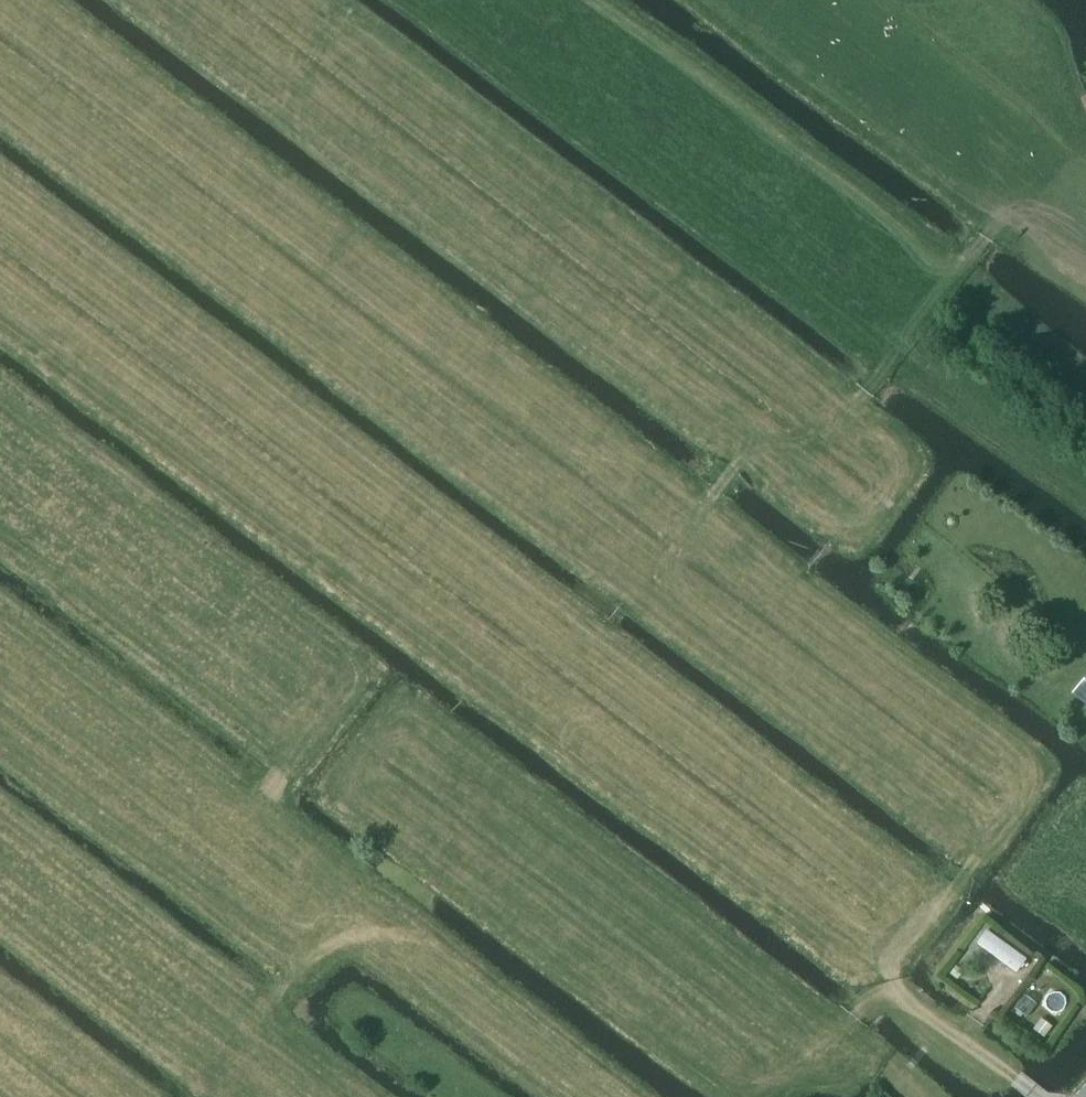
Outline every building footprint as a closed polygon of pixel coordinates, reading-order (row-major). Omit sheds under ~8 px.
[(1077,686),(1085,693),(1085,675),(1077,686)]
